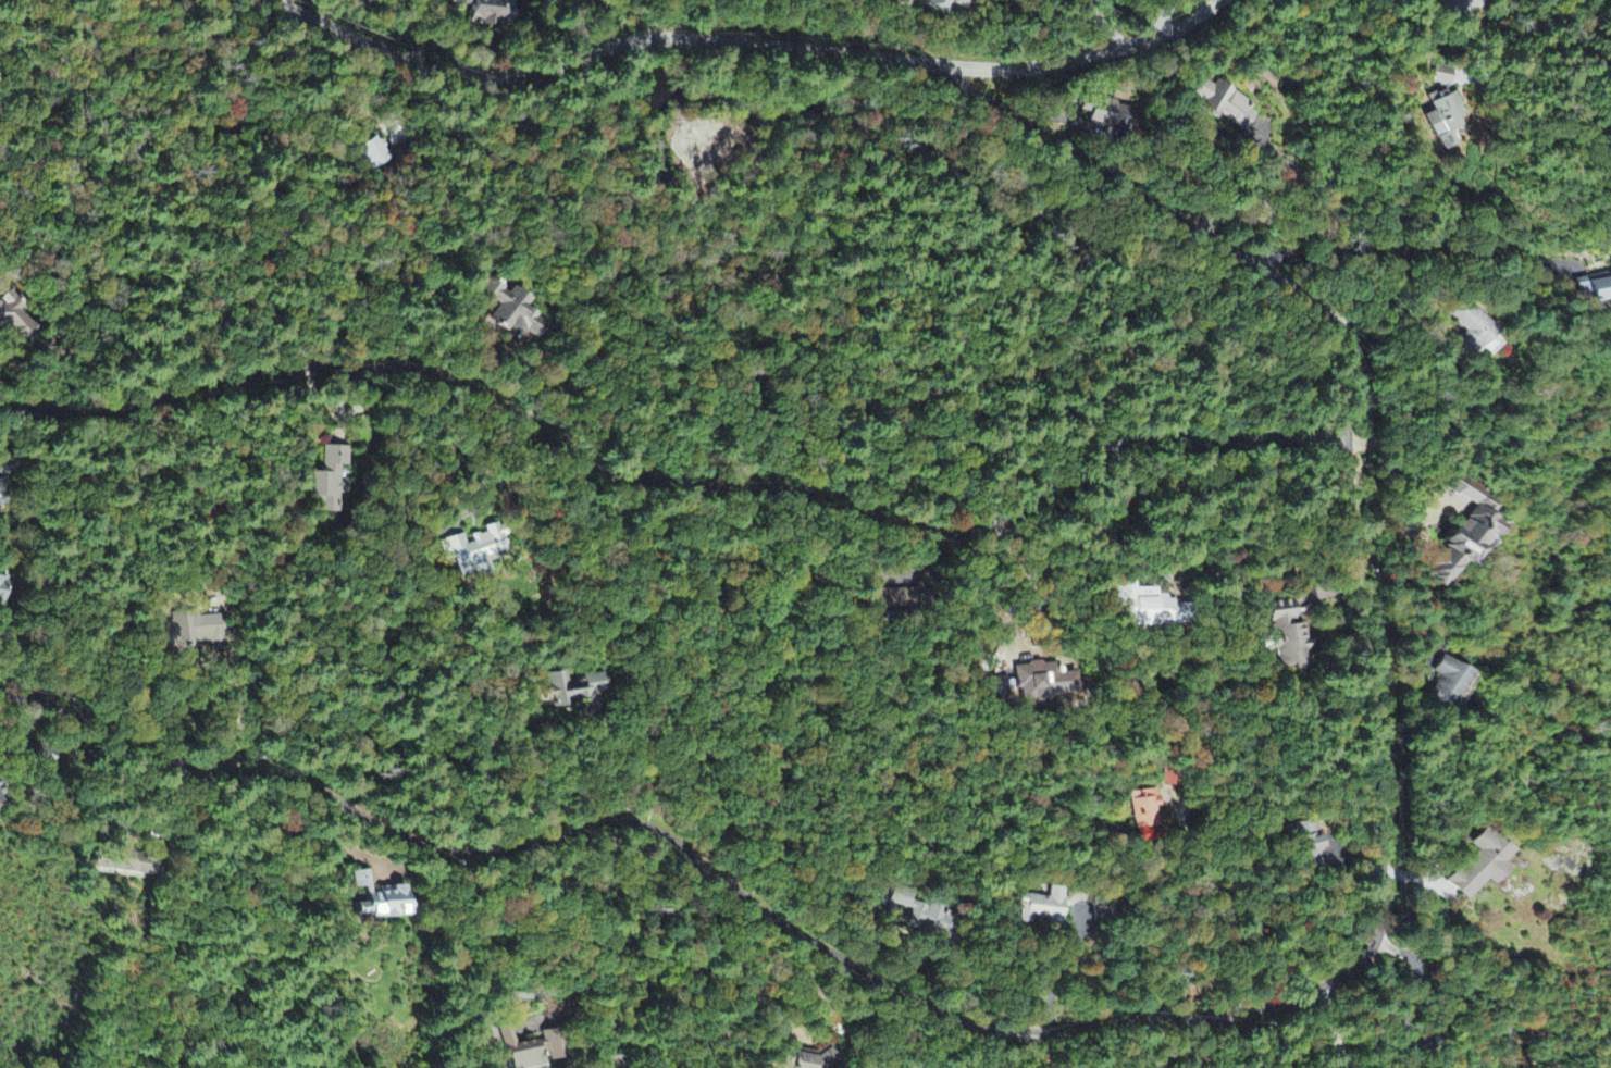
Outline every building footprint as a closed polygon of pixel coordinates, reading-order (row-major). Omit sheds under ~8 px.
[(889,5),(899,11),(911,0),(890,0),(889,5)] [(943,7),(947,8),(955,0),(918,0),(916,6),(924,14),(931,19),(943,7)] [(1216,122),(1218,118),(1246,134),(1260,110),(1216,84),(1214,86),(1199,78),(1189,96),(1203,104),(1199,112),(1216,122)] [(1436,153),(1451,147),(1446,134),(1458,129),(1450,108),(1456,105),(1449,90),(1424,100),(1429,113),(1421,116),(1436,153)] [(1124,131),(1129,107),(1081,98),(1077,122),(1124,131)] [(1575,280),(1578,305),(1610,300),(1610,275),(1575,280)] [(491,322),(536,346),(547,324),(516,307),(521,297),(492,282),(482,301),(498,309),(491,322)] [(25,344),(36,330),(18,314),(23,308),(0,290),(0,323),(25,344)] [(337,515),(338,497),(346,497),(346,485),(341,485),(341,469),(349,469),(349,449),(324,448),(324,474),(310,474),(309,514),(337,515)] [(1437,591),(1458,572),(1469,556),(1472,554),(1475,549),(1493,534),(1495,530),(1485,517),(1482,516),(1487,509),(1469,497),(1464,502),(1469,508),(1461,520),(1456,524),(1449,535),(1441,530),(1428,541),(1439,554),(1435,557),(1423,575),(1437,591)] [(459,579),(492,569),(488,558),(507,553),(498,525),(484,529),(485,534),(468,539),(467,535),(447,540),(459,579)] [(914,590),(869,592),(870,613),(915,612),(914,590)] [(1278,667),(1310,664),(1307,633),(1297,634),(1294,602),(1265,605),(1268,639),(1262,640),(1263,654),(1277,653),(1278,667)] [(224,615),(175,617),(175,623),(160,624),(161,649),(208,646),(208,648),(225,647),(224,615)] [(1438,678),(1425,701),(1446,714),(1469,674),(1439,658),(1430,673),(1438,678)] [(601,676),(565,681),(564,673),(551,675),(553,688),(543,690),(546,708),(590,701),(589,695),(604,693),(601,676)] [(1159,829),(1157,805),(1171,804),(1170,789),(1132,793),(1135,831),(1159,829)] [(1296,827),(1307,871),(1327,866),(1315,822),(1296,827)] [(1443,881),(1461,903),(1484,882),(1487,886),(1505,872),(1498,864),(1508,854),(1487,829),(1469,844),(1477,853),(1443,881)] [(152,858),(111,852),(108,873),(150,879),(152,858)] [(405,890),(368,890),(368,873),(353,873),(353,890),(363,890),(363,905),(354,905),(354,919),(404,920),(405,890)] [(1022,908),(1021,927),(1062,929),(1064,891),(1048,890),(1048,898),(1015,896),(1015,908),(1022,908)] [(911,913),(907,926),(944,938),(950,920),(940,917),(943,906),(933,904),(931,907),(892,896),(888,906),(911,913)] [(511,1028),(491,1033),(501,1067),(538,1067),(544,1066),(543,1065),(557,1061),(549,1032),(540,1035),(541,1040),(516,1047),(511,1028)] [(779,1067),(823,1067),(825,1057),(784,1048),(779,1067)]
